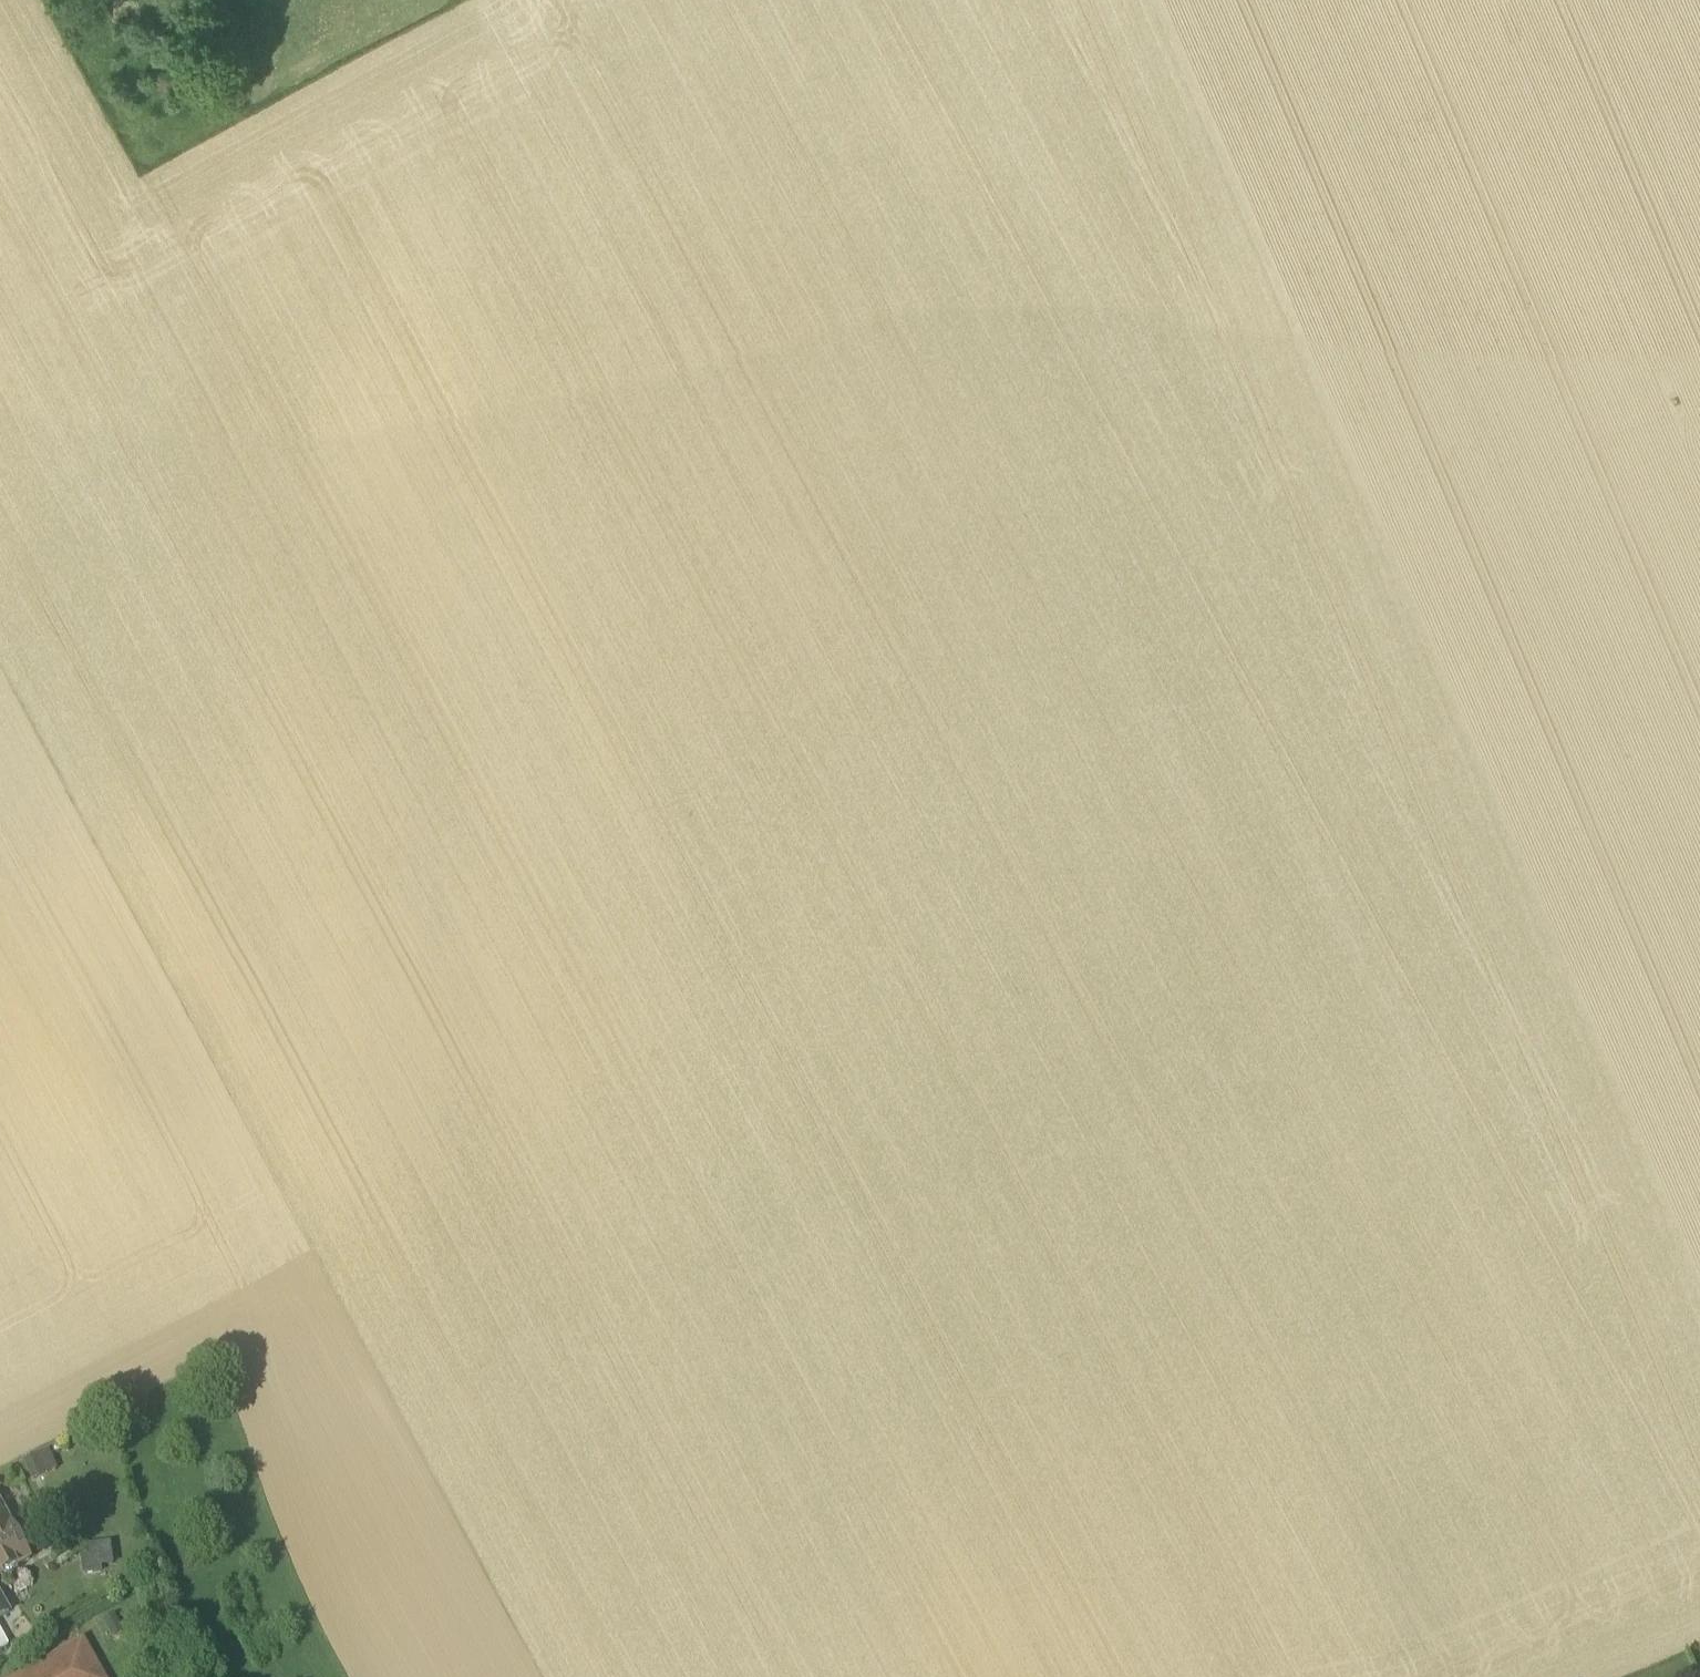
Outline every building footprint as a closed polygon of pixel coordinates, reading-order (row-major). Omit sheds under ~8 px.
[(11,1526),(0,1506),(0,1532),(11,1526)] [(29,1560),(11,1526),(0,1532),(0,1575),(29,1560)] [(101,1564),(114,1562),(111,1539),(82,1542),(85,1574),(102,1573),(101,1564)] [(84,1639),(15,1676),(105,1676),(84,1639)]
